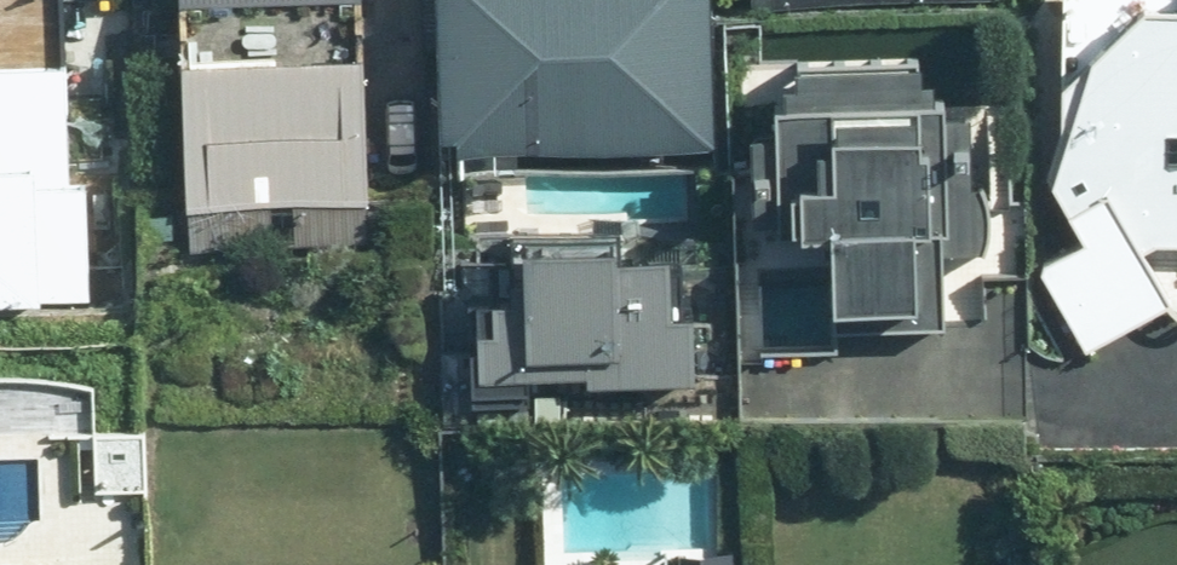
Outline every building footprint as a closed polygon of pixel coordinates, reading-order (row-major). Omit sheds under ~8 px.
[(90,310),(94,185),(71,185),(74,81),(57,80),(60,0),(0,0),(0,307),(90,310)] [(361,6),(361,0),(185,0),(185,11),(361,6)] [(717,0),(446,0),(446,159),(718,158),(717,0)] [(760,1),(998,11),(999,0),(761,0),(760,1)] [(1158,11),(1086,67),(1052,185),(1084,242),(1041,272),(1090,357),(1175,314),(1153,256),(1176,256),(1176,12),(1158,11)] [(190,211),(370,207),(364,65),(187,69),(190,211)] [(995,244),(996,209),(992,194),(983,190),(973,175),(973,127),(921,72),(800,73),(801,121),(782,121),(782,144),(757,144),(757,195),(745,195),(744,241),(767,241),(767,274),(838,275),(837,313),(994,315),(995,244)] [(519,383),(592,386),(592,393),(638,394),(638,388),(695,390),(698,320),(674,319),(676,264),(625,262),(626,253),(534,249),(533,288),(503,287),(501,339),(482,338),(480,398),(518,400),(519,383)]
